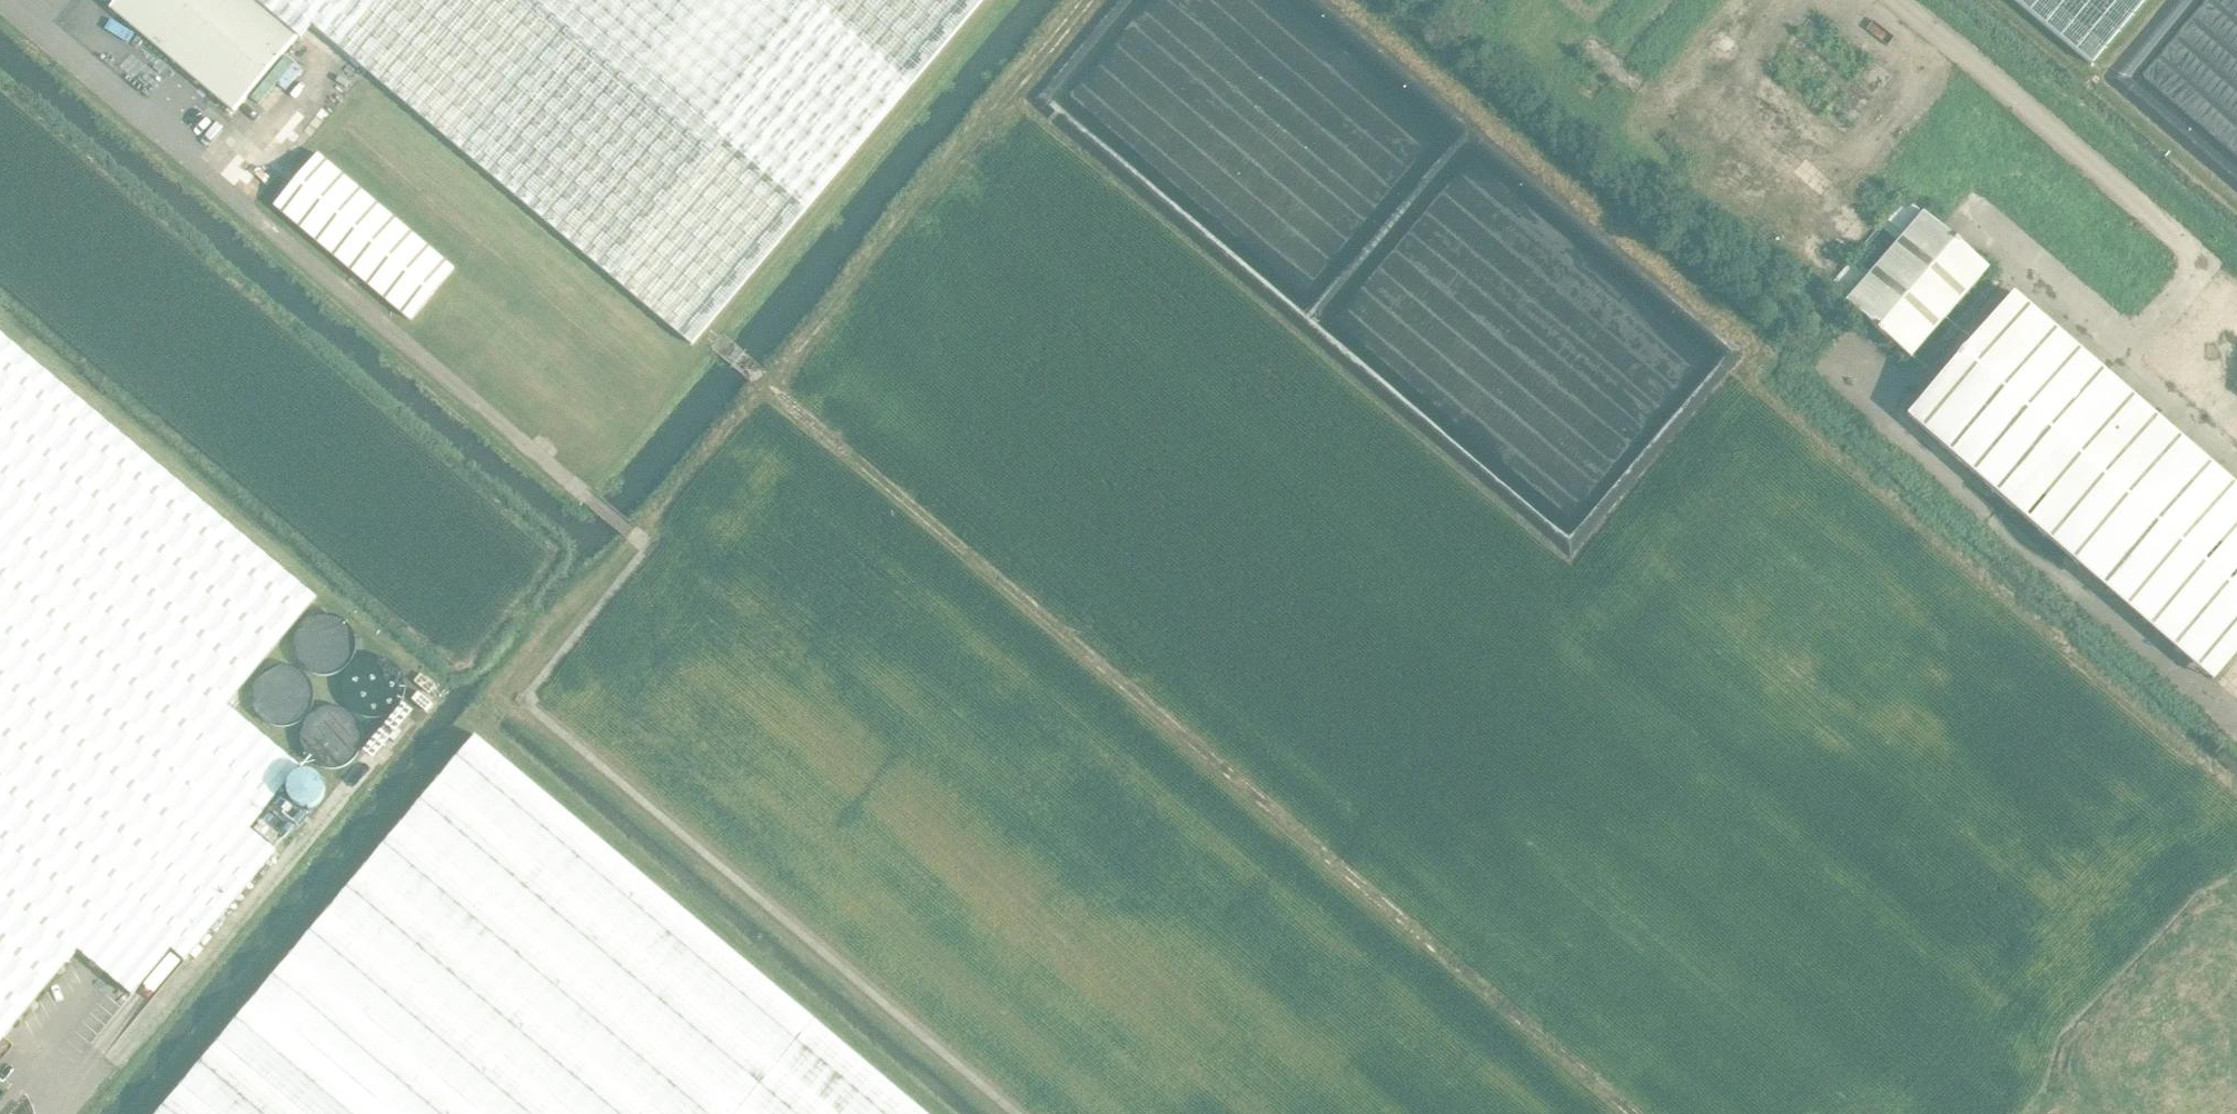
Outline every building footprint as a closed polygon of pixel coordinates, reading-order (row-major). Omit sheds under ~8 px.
[(298,36),(254,0),(116,0),(109,8),(233,112),(298,36)] [(298,36),(299,38),(310,24),(692,344),(982,0),(254,0),(298,36)] [(2092,64),(2145,0),(2015,0),(2092,64)] [(274,206),(411,320),(455,268),(318,153),(274,206)] [(1897,240),(1922,211),(1906,197),(1881,226),(1897,240)] [(1922,215),(1844,305),(1909,362),(1987,272),(1922,215)] [(1844,300),(1870,271),(1854,257),(1828,286),(1844,300)] [(2211,682),(2236,652),(2236,492),(2013,297),(1908,418),(2211,682)] [(13,1027),(77,950),(78,951),(97,967),(131,995),(132,996),(170,950),(183,961),(184,961),(275,852),(285,840),(260,819),(270,807),(295,828),(298,830),(309,817),(279,793),(301,766),(226,705),(316,599),(21,351),(0,334),(0,1043),(13,1027)] [(342,664),(352,622),(307,611),(296,652),(342,664)] [(376,646),(338,682),(376,722),(413,686),(376,646)] [(340,766),(369,731),(330,699),(301,734),(340,766)] [(475,735),(292,954),(158,1113),(928,1113),(475,735)] [(285,840),(295,828),(270,807),(260,819),(285,840)]
